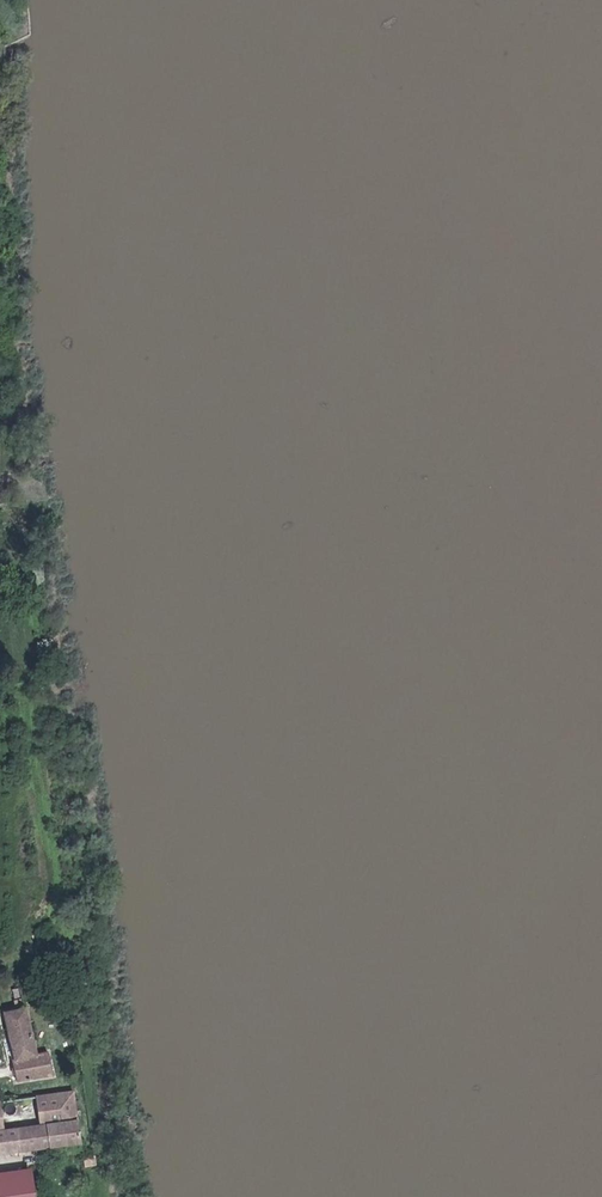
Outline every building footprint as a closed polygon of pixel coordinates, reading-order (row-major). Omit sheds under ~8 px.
[(14,1059),(18,1086),(52,1079),(46,1053),(34,1055),(21,996),(14,997),(17,1014),(9,1015),(18,1058),(14,1059)] [(80,1146),(70,1097),(0,1106),(0,1157),(80,1146)] [(91,1171),(99,1169),(98,1161),(89,1162),(91,1171)] [(38,1181),(0,1188),(0,1196),(40,1196),(38,1181)]
